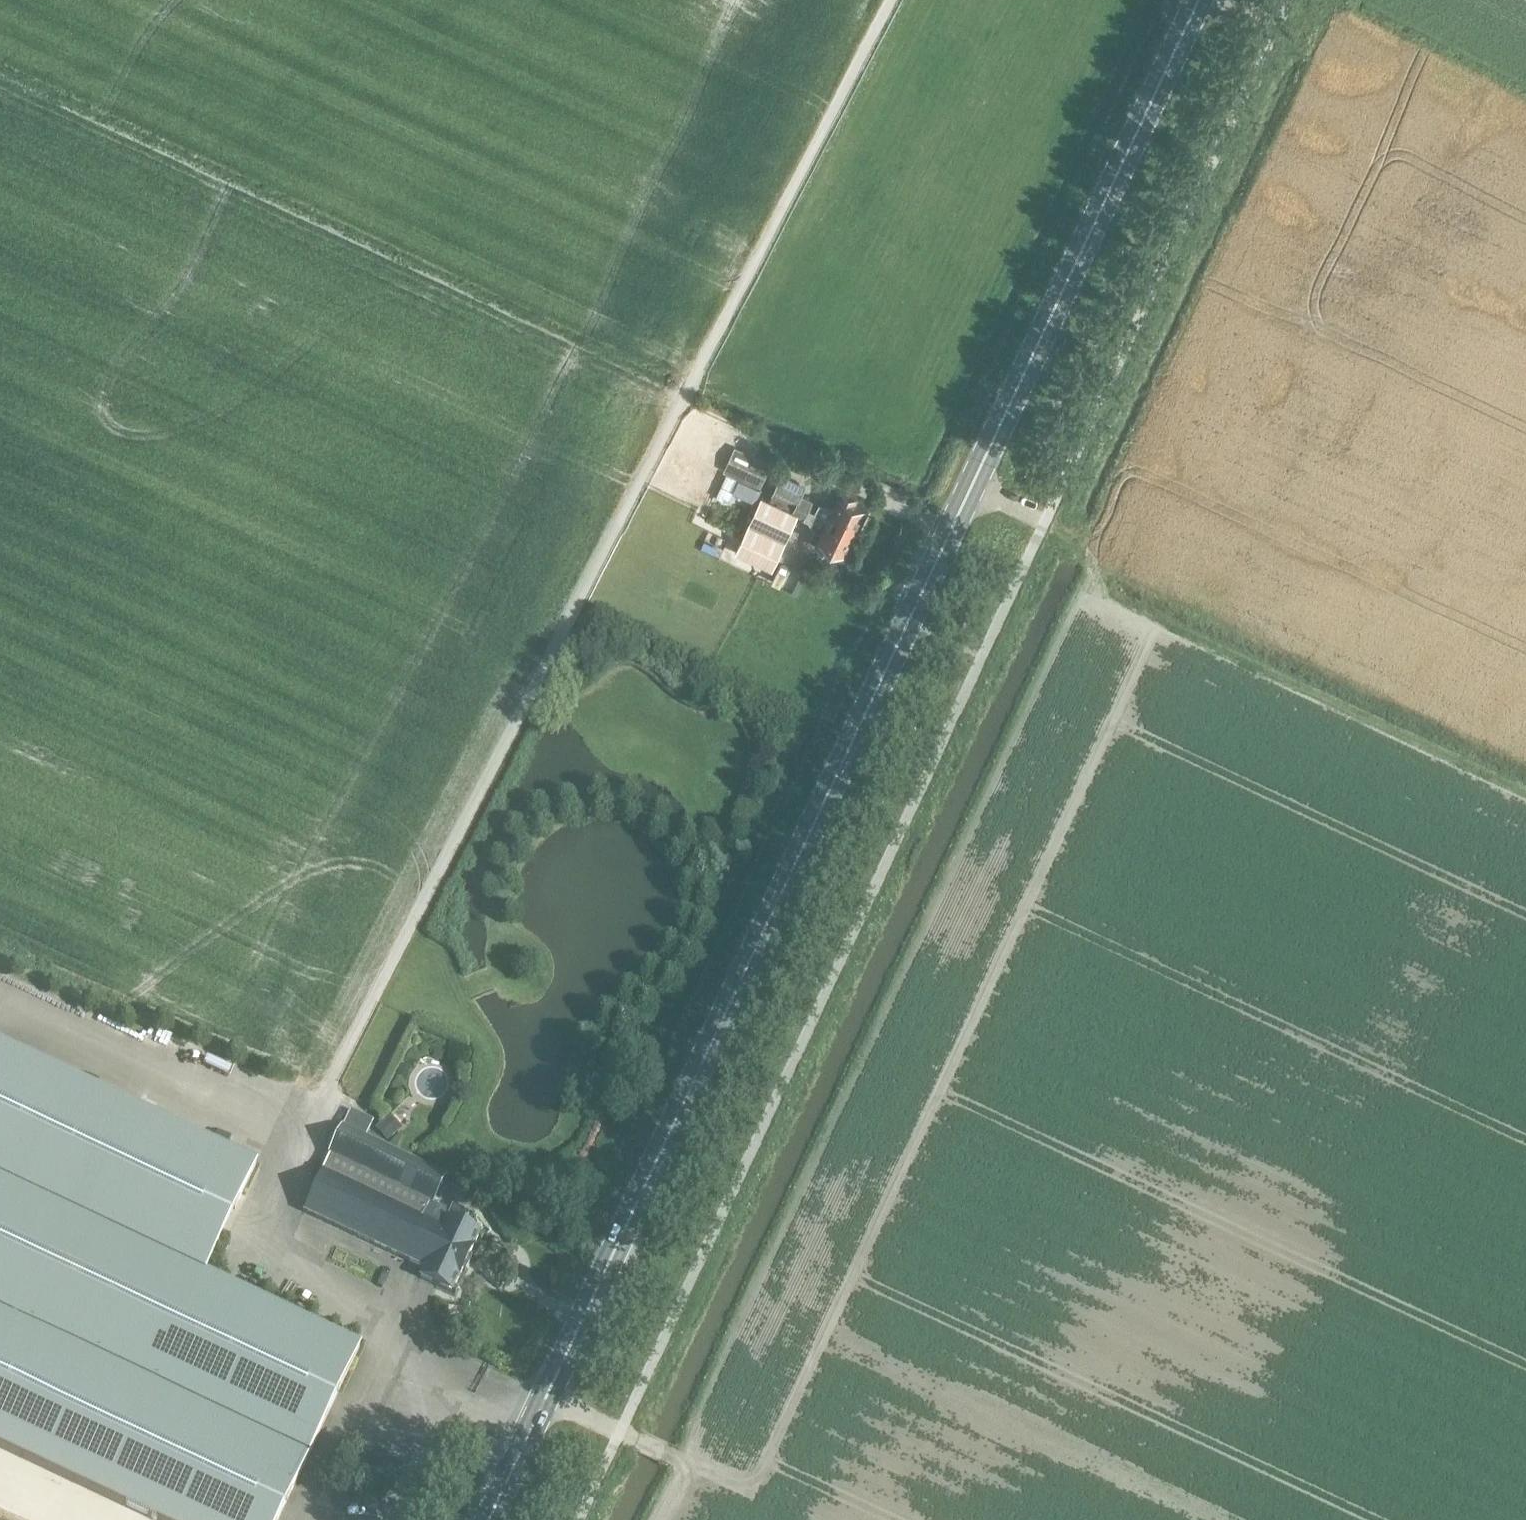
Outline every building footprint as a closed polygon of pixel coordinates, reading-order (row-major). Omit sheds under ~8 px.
[(769,467),(734,451),(727,467),(729,468),(727,471),(760,487),(769,467)] [(805,485),(783,475),(775,492),(797,503),(809,508),(813,501),(801,495),(805,485)] [(855,502),(857,497),(843,491),(834,510),(820,503),(816,512),(857,531),(868,508),(855,502)] [(773,569),(798,514),(799,513),(794,511),(762,496),(736,551),(773,569)] [(846,555),(857,531),(816,512),(809,508),(797,503),(794,511),(799,513),(798,514),(803,516),(811,520),(814,527),(823,532),(816,546),(830,553),(832,548),(846,555)] [(224,1232),(256,1166),(0,1045),(0,1448),(153,1519),(278,1519),(359,1348),(204,1275),(224,1232)] [(341,1127),(302,1212),(423,1269),(419,1278),(451,1293),(462,1267),(465,1269),(469,1261),(466,1260),(478,1235),(447,1219),(449,1214),(432,1205),(445,1176),(341,1127)] [(536,1206),(543,1209),(546,1202),(539,1199),(536,1206)]
